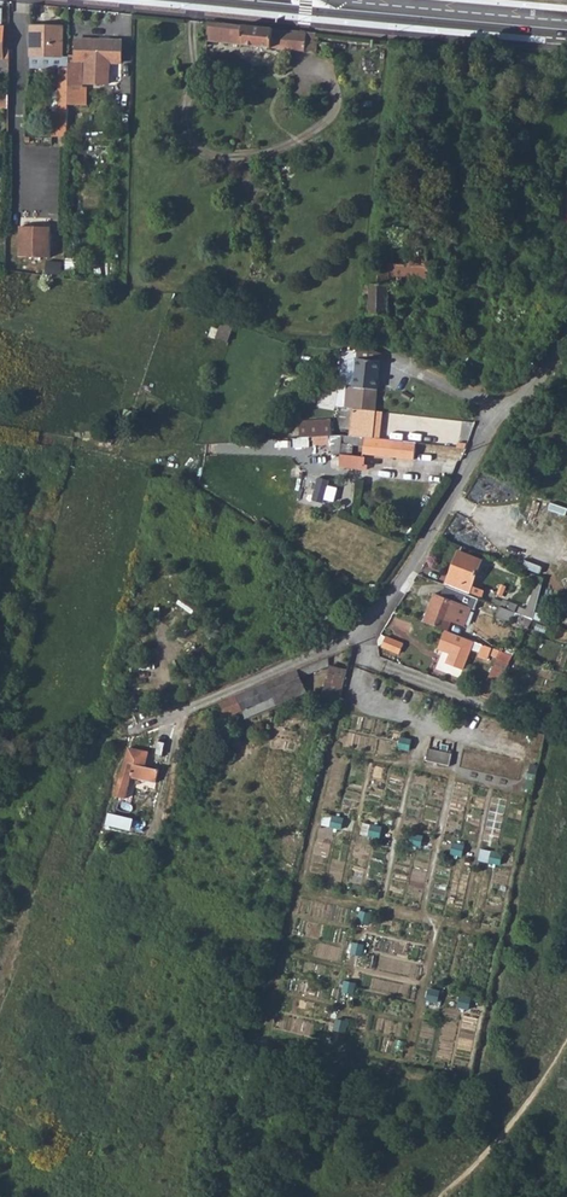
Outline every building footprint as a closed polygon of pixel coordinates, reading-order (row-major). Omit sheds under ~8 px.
[(304,52),(305,33),(208,23),(206,41),(304,52)] [(58,92),(67,93),(67,77),(68,66),(68,58),(62,58),(62,27),(31,27),(30,69),(59,69),(58,92)] [(76,63),(88,64),(99,64),(121,65),(122,44),(77,42),(76,63)] [(9,75),(9,59),(2,60),(0,59),(0,74),(9,75)] [(80,66),(68,66),(67,77),(80,77),(80,66)] [(79,91),(80,77),(67,77),(67,93),(67,100),(75,100),(76,91),(79,91)] [(8,110),(8,108),(9,89),(0,89),(0,109),(8,110)] [(20,233),(19,264),(49,265),(49,234),(20,233)] [(382,273),(390,273),(391,263),(411,263),(410,264),(422,265),(422,264),(425,264),(426,245),(383,242),(382,273)] [(370,298),(367,340),(394,350),(394,339),(388,339),(390,282),(435,285),(436,267),(445,267),(446,245),(426,245),(425,264),(422,264),(422,265),(410,264),(411,263),(391,263),(390,273),(382,273),(368,273),(367,285),(363,286),(363,298),(370,298)] [(232,328),(220,324),(215,339),(227,342),(232,328)] [(368,352),(358,351),(355,387),(347,387),(345,411),(341,410),(339,435),(351,436),(354,409),(363,410),(375,412),(379,361),(381,355),(368,352)] [(363,410),(354,409),(351,436),(372,439),(375,412),(363,410)] [(275,423),(276,438),(288,438),(307,437),(306,421),(275,423)] [(307,437),(288,438),(289,446),(320,444),(319,451),(329,452),(327,465),(355,468),(356,464),(350,463),(351,455),(340,454),(341,443),(352,444),(351,453),(400,459),(402,443),(372,439),(351,436),(339,435),(307,437)] [(326,501),(330,478),(317,476),(314,499),(326,501)] [(457,551),(444,586),(445,586),(466,595),(469,596),(472,587),(482,560),(457,551)] [(519,606),(516,614),(533,620),(544,579),(539,577),(526,609),(519,606)] [(462,605),(466,595),(445,586),(441,597),(434,594),(422,623),(444,632),(448,633),(459,604),(462,605)] [(469,596),(482,601),(485,591),(472,587),(469,596)] [(500,608),(513,613),(516,605),(503,599),(500,608)] [(513,621),(529,628),(533,620),(516,614),(513,613),(500,608),(497,617),(512,623),(513,621)] [(461,670),(473,642),(448,633),(444,632),(438,647),(451,653),(446,664),(461,670)] [(407,648),(390,638),(385,647),(402,657),(407,648)] [(500,648),(498,652),(513,657),(518,649),(508,645),(505,650),(500,648)] [(484,659),(486,654),(488,648),(482,646),(478,657),(484,659)] [(486,654),(495,657),(497,652),(488,648),(486,654)] [(485,691),(491,694),(513,657),(498,652),(497,652),(495,657),(501,660),(485,691)] [(318,669),(314,663),(220,703),(225,717),(243,710),(246,716),(306,691),(300,677),(318,669)] [(339,701),(348,669),(332,664),(323,696),(339,701)] [(413,743),(401,740),(398,751),(410,754),(413,743)] [(425,751),(421,763),(445,768),(448,756),(425,751)] [(534,782),(538,763),(532,762),(528,780),(534,782)] [(131,764),(128,777),(154,783),(157,770),(131,764)] [(125,782),(118,780),(113,794),(121,796),(125,782)] [(341,821),(329,819),(326,830),(338,833),(341,821)] [(381,829),(369,827),(366,838),(378,841),(381,829)] [(419,837),(407,835),(404,846),(416,849),(419,837)] [(460,845),(449,843),(446,855),(458,857),(460,845)] [(499,853),(487,851),(484,863),(496,865),(499,853)] [(368,914),(356,912),(353,924),(365,926),(368,914)] [(360,945),(348,942),(345,954),(357,956),(360,945)] [(350,984),(338,982),(335,993),(347,995),(350,984)] [(436,990),(424,987),(421,999),(433,1001),(436,990)] [(467,995),(455,993),(452,1005),(464,1007),(467,995)] [(340,1022),(328,1020),(325,1031),(337,1033),(340,1022)]
